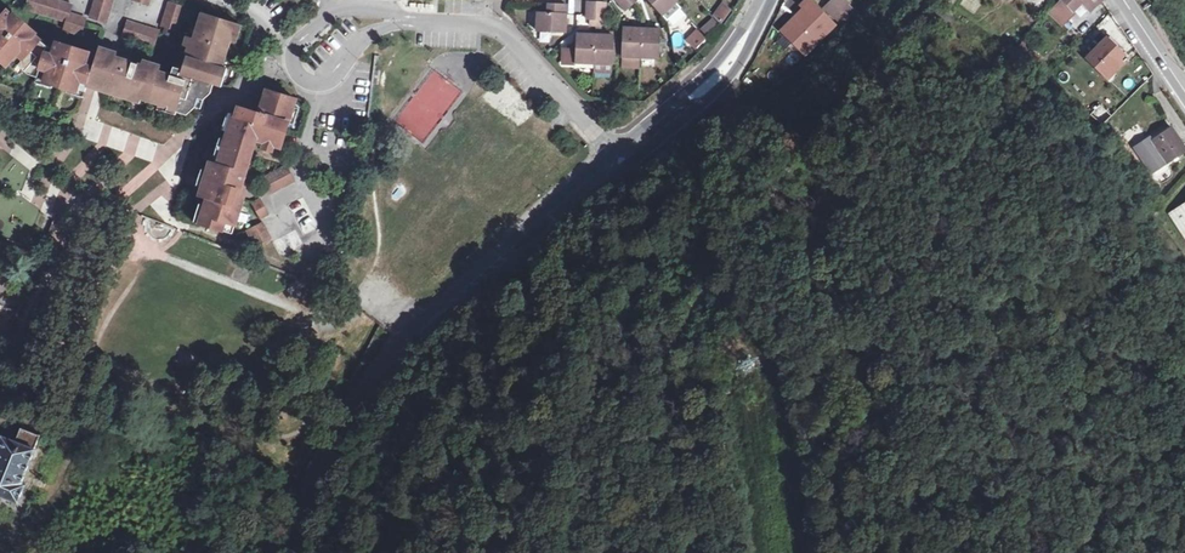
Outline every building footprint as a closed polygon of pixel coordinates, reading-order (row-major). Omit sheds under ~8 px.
[(53,0),(29,0),(26,9),(66,22),(64,29),(79,33),(84,18),(68,13),(70,5),(53,0)] [(90,17),(106,22),(112,0),(95,0),(90,17)] [(625,12),(639,0),(638,0),(614,0),(625,12)] [(662,17),(675,5),(671,0),(647,0),(662,17)] [(832,21),(845,8),(846,7),(839,0),(835,0),(823,11),(832,21)] [(1087,14),(1099,1),(1098,0),(1059,0),(1046,13),(1059,28),(1072,16),(1070,14),(1080,6),(1087,14)] [(721,23),(731,8),(721,1),(711,16),(721,23)] [(186,7),(168,2),(160,27),(178,32),(186,7)] [(606,4),(588,3),(587,21),(604,22),(606,4)] [(840,32),(812,3),(804,11),(807,15),(794,27),(787,40),(809,62),(840,32)] [(566,6),(547,5),(547,15),(537,14),(536,33),(565,34),(566,6)] [(843,33),(856,20),(845,8),(832,21),(843,33)] [(6,67),(7,65),(11,61),(24,72),(27,75),(37,77),(46,46),(32,35),(24,29),(27,26),(14,15),(12,18),(6,12),(0,19),(0,62),(6,67)] [(171,75),(160,72),(151,101),(159,104),(177,110),(176,112),(187,115),(195,108),(198,99),(198,98),(204,100),(211,93),(214,83),(215,84),(221,66),(225,54),(229,40),(234,42),(240,24),(203,13),(197,31),(191,28),(188,36),(193,38),(190,47),(183,70),(174,67),(171,75)] [(576,15),(576,24),(587,24),(587,15),(576,15)] [(705,35),(718,22),(712,17),(700,29),(705,35)] [(162,31),(127,20),(122,38),(156,49),(162,31)] [(34,33),(27,26),(24,29),(32,35),(34,33)] [(695,50),(707,39),(696,27),(684,38),(695,50)] [(1096,27),(1076,47),(1085,55),(1105,36),(1096,27)] [(659,33),(623,31),(622,60),(659,61),(659,33)] [(193,38),(188,36),(185,46),(190,47),(193,38)] [(613,38),(576,37),(576,48),(572,47),(572,49),(567,48),(567,51),(563,51),(562,66),(575,66),(575,65),(612,67),(613,38)] [(1100,83),(1122,63),(1103,42),(1081,62),(1100,83)] [(54,49),(46,46),(37,77),(44,80),(43,83),(51,85),(68,90),(75,92),(76,89),(85,92),(86,89),(96,92),(105,94),(106,91),(124,97),(125,93),(142,99),(151,101),(160,72),(161,67),(144,62),(142,66),(116,58),(117,54),(108,51),(99,48),(94,61),(86,59),(77,56),(79,50),(55,43),(54,49)] [(88,53),(79,50),(77,56),(86,59),(88,53)] [(1016,51),(1007,60),(1020,74),(1030,65),(1016,51)] [(800,59),(790,68),(797,76),(807,67),(800,59)] [(11,61),(7,65),(20,76),(24,72),(11,61)] [(221,66),(215,84),(221,86),(227,67),(221,66)] [(424,142),(462,91),(433,69),(395,121),(424,142)] [(44,80),(37,77),(35,84),(50,89),(51,85),(43,83),(44,80)] [(75,92),(68,90),(67,94),(83,99),(85,92),(76,89),(75,92)] [(204,206),(199,223),(231,233),(241,199),(237,198),(239,191),(255,139),(264,142),(273,145),(280,147),(287,123),(292,107),(295,99),(266,90),(259,113),(238,107),(235,116),(232,115),(227,131),(225,139),(219,157),(217,165),(210,163),(208,171),(202,188),(200,195),(207,197),(204,206)] [(125,93),(124,97),(123,99),(140,104),(142,99),(125,93)] [(198,99),(195,108),(201,109),(204,100),(198,99)] [(728,113),(720,102),(705,115),(714,125),(728,113)] [(177,110),(159,104),(158,110),(175,115),(176,112),(177,110)] [(298,108),(292,107),(287,123),(293,125),(298,108)] [(222,130),(227,131),(232,115),(227,114),(222,130)] [(225,139),(219,138),(214,155),(219,157),(225,139)] [(1155,180),(1175,167),(1158,141),(1138,154),(1155,180)] [(264,142),(262,148),(271,151),(273,145),(264,142)] [(286,167),(263,178),(271,193),(293,182),(286,167)] [(202,188),(208,171),(201,169),(196,186),(202,188)] [(629,191),(639,182),(634,176),(624,185),(629,191)] [(302,197),(287,206),(302,235),(317,227),(302,197)] [(259,199),(252,203),(260,219),(267,215),(259,199)] [(204,206),(198,204),(194,221),(199,223),(204,206)] [(1163,226),(1184,259),(1184,212),(1163,226)] [(262,223),(248,230),(255,246),(270,238),(262,223)] [(294,231),(273,243),(280,257),(302,245),(294,231)] [(21,428),(16,441),(2,436),(0,440),(0,497),(17,504),(25,485),(22,484),(36,447),(35,446),(39,436),(21,428)]
